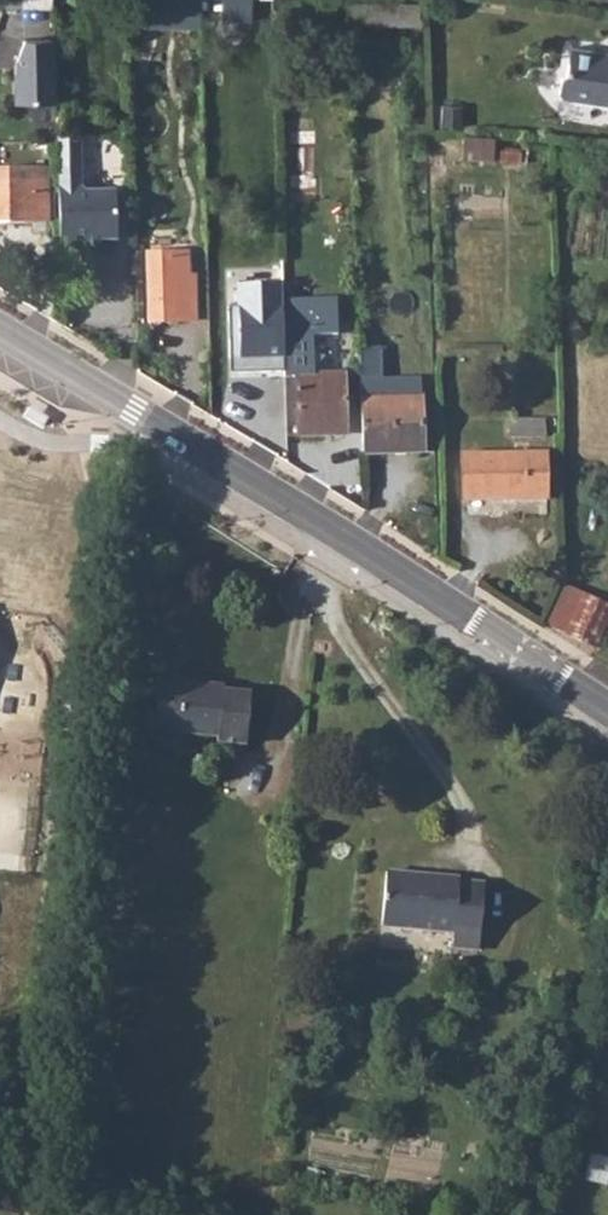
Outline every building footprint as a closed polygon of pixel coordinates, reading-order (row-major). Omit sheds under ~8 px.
[(130,27),(155,28),(155,18),(202,20),(202,0),(130,0),(130,27)] [(419,3),(346,3),(347,27),(419,27),(419,3)] [(155,18),(155,28),(202,29),(202,20),(155,18)] [(57,102),(55,39),(25,40),(18,61),(18,73),(14,73),(15,103),(57,102)] [(597,55),(598,52),(571,47),(567,73),(561,77),(559,93),(563,98),(607,105),(607,57),(597,55)] [(462,107),(443,106),(442,126),(461,127),(462,107)] [(57,134),(58,175),(81,175),(80,133),(57,134)] [(495,138),(464,135),(463,157),(494,159),(495,138)] [(49,169),(0,169),(0,224),(49,224),(49,169)] [(81,175),(58,175),(60,252),(90,251),(90,241),(99,241),(117,240),(116,191),(88,192),(81,186),(81,175)] [(99,241),(90,241),(90,251),(99,251),(99,241)] [(175,254),(175,253),(148,254),(149,321),(196,321),(195,282),(188,282),(176,282),(175,254)] [(175,254),(176,282),(188,282),(188,254),(175,254)] [(238,284),(239,307),(231,307),(233,370),(285,369),(284,306),(277,306),(277,283),(238,284)] [(287,297),(288,375),(300,375),(315,375),(314,335),(335,335),(334,296),(287,297)] [(362,396),(422,394),(421,376),(384,377),(383,350),(361,351),(362,396)] [(315,375),(300,375),(301,435),(347,434),(345,374),(315,375)] [(362,396),(364,454),(423,452),(422,394),(362,396)] [(552,433),(553,413),(520,413),(519,433),(552,433)] [(546,456),(465,459),(467,504),(546,504),(546,456)] [(563,584),(544,623),(595,648),(607,620),(607,606),(563,584)] [(223,696),(223,686),(160,680),(156,732),(217,737),(217,742),(246,745),(250,698),(223,696)] [(479,950),(484,883),(459,881),(459,878),(386,872),(382,926),(453,932),(452,948),(479,950)]
